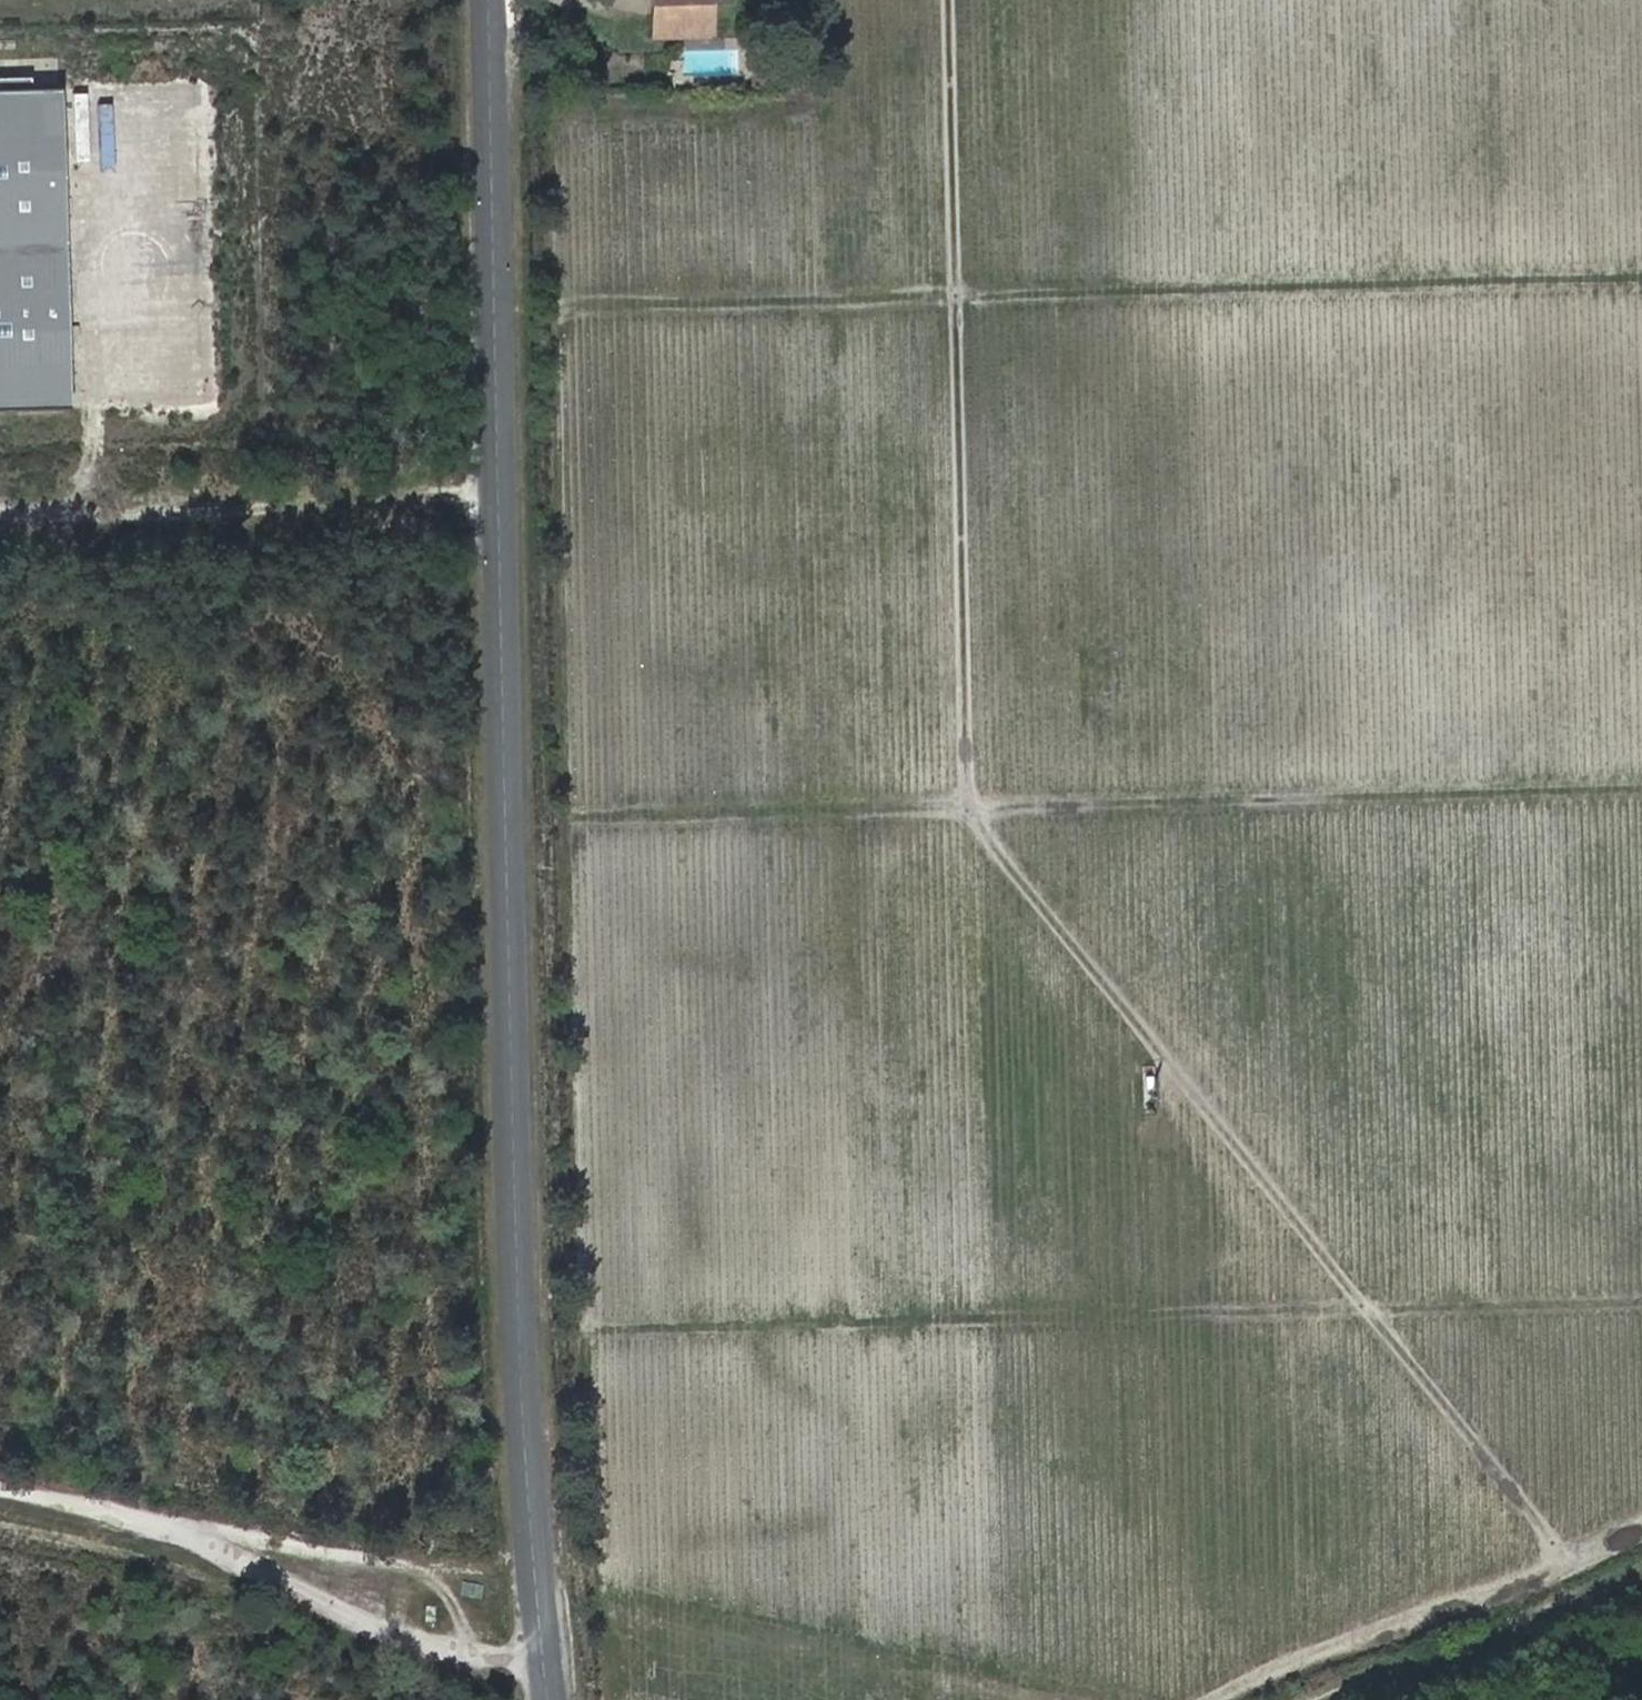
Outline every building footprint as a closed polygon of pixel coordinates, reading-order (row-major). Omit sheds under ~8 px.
[(636,11),(629,11),(629,34),(685,34),(685,0),(636,0),(636,11)] [(68,86),(0,88),(0,410),(76,408),(68,86)]
